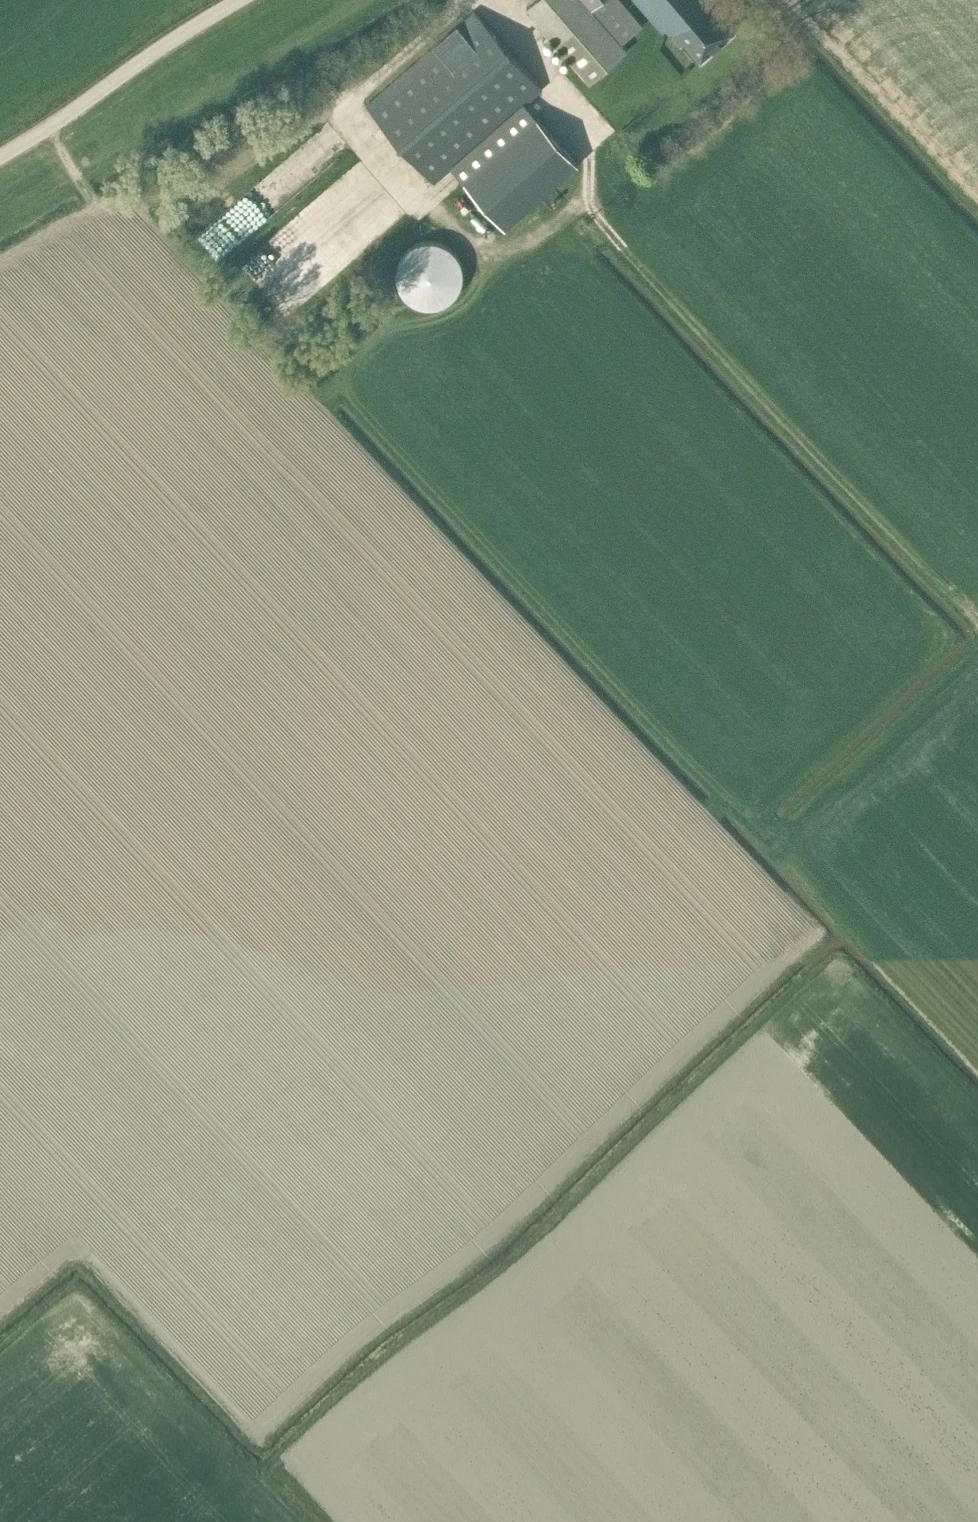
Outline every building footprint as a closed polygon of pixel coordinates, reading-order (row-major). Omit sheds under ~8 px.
[(526,8),(589,81),(626,49),(620,43),(642,25),(620,0),(535,0),(526,8)] [(662,31),(667,27),(681,43),(685,39),(701,58),(735,28),(716,5),(720,1),(719,0),(635,0),(662,31)] [(433,183),(541,88),(474,10),(365,105),(433,183)] [(504,228),(578,163),(537,117),(463,182),(504,228)] [(433,240),(429,240),(425,241),(420,242),(418,242),(413,244),(410,246),(409,247),(406,250),(404,251),(403,253),(400,257),(398,261),(397,263),(397,266),(396,268),(396,270),(396,273),(396,275),(396,277),(396,280),(397,283),(398,285),(399,288),(400,290),(401,292),(403,295),(406,298),(409,301),(413,303),(417,305),(421,306),(426,307),(430,307),(434,307),(438,306),(441,305),(443,305),(446,303),(450,300),(452,299),(453,297),(455,295),(456,294),(458,292),(459,290),(461,285),(461,283),(462,281),(462,279),(463,276),(463,273),(463,270),(462,268),(461,265),(461,262),(460,260),(458,256),(456,254),(455,252),(452,250),(449,247),(445,244),(442,243),(437,241),(433,240)]
